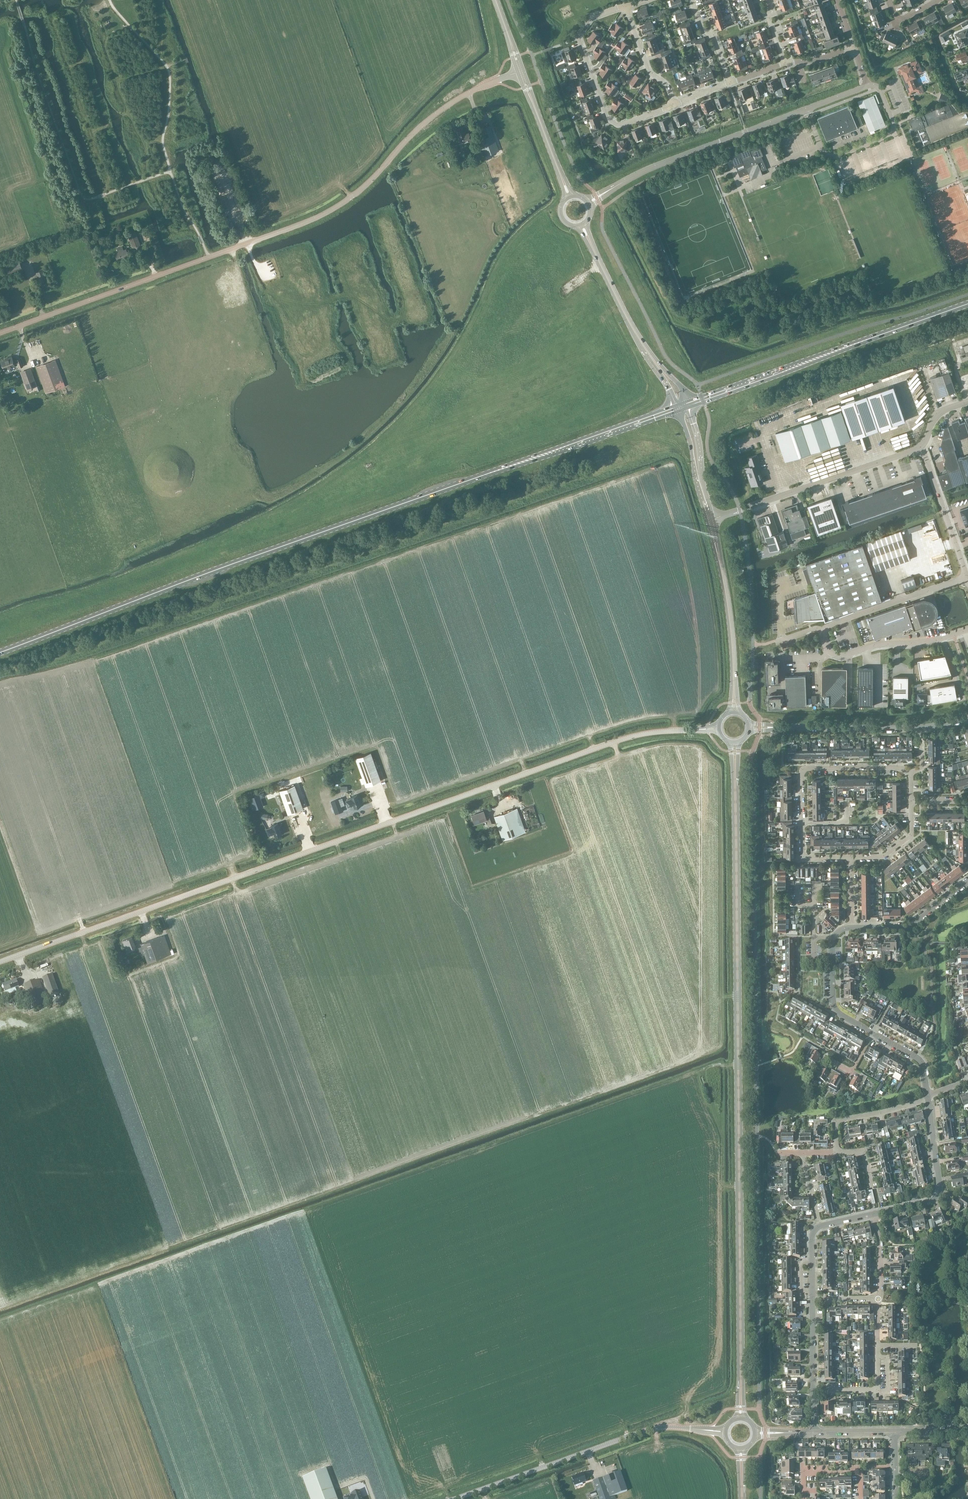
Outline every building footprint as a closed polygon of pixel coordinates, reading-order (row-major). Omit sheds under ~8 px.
[(868,1),(870,8),(869,8),(870,11),(876,9),(875,6),(879,4),(878,0),(872,0),(868,1)] [(711,9),(719,6),(717,1),(709,4),(711,9)] [(788,2),(780,5),(781,11),(786,9),(787,12),(793,9),(792,6),(790,7),(788,2)] [(953,6),(952,3),(944,8),(948,15),(956,10),(957,12),(960,10),(957,4),(953,6)] [(640,19),(649,16),(647,8),(646,5),(639,7),(640,10),(639,11),(637,12),(640,19)] [(712,14),(721,11),(719,6),(711,9),(712,14)] [(683,11),(682,11),(681,8),(672,11),(673,15),(676,14),(678,22),(688,18),(685,11),(683,11)] [(876,9),(870,11),(871,14),(872,14),(874,20),(884,17),(881,11),(877,12),(876,9)] [(714,20),(723,16),(727,15),(726,13),(725,14),(724,10),(721,11),(712,14),(714,20)] [(936,15),(934,13),(924,19),(928,26),(938,20),(940,24),(944,23),(939,14),(936,15)] [(716,25),(725,22),(723,16),(714,20),(716,25)] [(884,17),(874,20),(876,26),(875,27),(876,30),(883,28),(882,25),(886,23),(884,17)] [(651,23),(650,19),(644,22),(645,24),(645,25),(642,26),(645,33),(647,32),(652,31),(654,30),(652,22),(651,23)] [(792,25),(787,27),(789,32),(798,29),(797,26),(799,25),(797,20),(791,22),(792,25)] [(725,22),(716,25),(718,30),(727,27),(726,26),(727,25),(725,22)] [(917,22),(908,27),(911,33),(912,33),(913,35),(918,32),(919,34),(926,31),(921,23),(918,25),(917,22)] [(623,28),(617,23),(615,26),(613,23),(608,29),(611,31),(611,32),(618,36),(623,28)] [(682,35),(692,31),(690,25),(687,26),(686,23),(679,25),(680,28),(682,35)] [(756,39),(758,38),(766,35),(765,30),(760,31),(759,29),(753,31),(756,39)] [(798,29),(789,32),(791,37),(796,35),(797,38),(800,37),(803,36),(802,33),(799,34),(798,29)] [(967,44),(967,43),(966,39),(967,38),(967,29),(956,34),(955,35),(960,47),(967,44)] [(692,41),(691,38),(694,37),(692,31),(682,35),(684,41),(685,41),(685,42),(683,43),(684,45),(692,41)] [(889,43),(893,34),(887,31),(885,35),(882,34),(881,36),(881,37),(879,40),(882,41),(883,40),(889,43)] [(598,44),(601,40),(602,38),(600,36),(594,32),(588,40),(591,42),(592,41),(595,43),(596,42),(598,44)] [(649,46),(658,43),(656,37),(657,37),(656,33),(655,33),(649,36),(650,39),(647,40),(649,46)] [(893,34),(889,43),(895,46),(894,47),(897,48),(900,42),(897,41),(899,37),(893,34)] [(758,47),(764,45),(763,42),(768,40),(766,35),(758,38),(760,43),(757,44),(758,47)] [(729,48),(737,45),(740,44),(737,36),(731,38),(732,41),(727,43),(729,48)] [(798,41),(793,43),(795,48),(806,44),(803,36),(800,37),(797,38),(798,41)] [(827,47),(833,44),(840,42),(838,36),(835,37),(831,38),(827,40),(824,40),(827,47)] [(700,39),(694,41),(695,44),(697,44),(699,50),(707,47),(705,41),(702,42),(701,39),(700,39)] [(598,45),(593,52),(595,53),(595,54),(595,55),(594,56),(595,57),(597,58),(600,60),(605,52),(602,50),(604,48),(602,47),(605,42),(602,40),(598,45)] [(614,47),(613,49),(616,51),(617,49),(624,54),(630,45),(626,43),(624,41),(623,41),(622,42),(621,43),(618,41),(616,45),(615,47),(614,47)] [(656,54),(664,51),(665,51),(663,48),(662,49),(660,42),(658,43),(649,46),(652,52),(655,51),(656,54)] [(806,44),(795,48),(797,53),(808,49),(806,44)] [(736,54),(742,52),(741,49),(739,50),(737,45),(729,48),(731,53),(735,52),(736,54)] [(763,54),(772,51),(770,46),(765,47),(764,45),(758,47),(759,50),(762,49),(763,54)] [(570,50),(569,46),(562,49),(563,52),(565,51),(569,62),(576,59),(573,49),(570,50)] [(707,47),(699,50),(701,56),(700,56),(701,60),(703,59),(707,57),(709,57),(708,54),(709,53),(707,47)] [(665,62),(673,59),(671,53),(672,52),(671,49),(665,51),(664,51),(665,55),(662,56),(665,62)] [(734,64),(743,61),(741,56),(746,54),(745,51),(742,52),(736,54),(737,57),(733,59),(734,64)] [(772,51),(763,54),(765,59),(763,60),(764,63),(770,60),(769,58),(774,56),(772,51)] [(963,52),(956,55),(958,60),(962,58),(963,63),(967,61),(967,54),(965,55),(963,52)] [(624,60),(621,64),(620,65),(619,66),(625,71),(627,68),(630,70),(635,62),(630,58),(628,60),(625,58),(624,60)] [(673,59),(665,62),(667,68),(670,67),(671,70),(672,70),(676,69),(679,67),(676,58),(673,59)] [(922,72),(917,60),(899,68),(909,95),(919,91),(919,93),(923,92),(923,90),(922,85),(919,86),(914,74),(921,71),(922,72)] [(607,78),(612,70),(606,65),(607,64),(604,61),(599,69),(601,71),(600,73),(607,78)] [(743,61),(734,64),(736,69),(739,68),(740,71),(748,68),(747,65),(745,66),(743,61)] [(813,84),(838,76),(837,73),(840,72),(837,62),(832,64),(833,67),(810,75),(813,84)] [(576,67),(575,63),(566,66),(568,70),(571,68),(573,73),(570,74),(569,75),(571,79),(574,78),(574,77),(582,74),(579,66),(576,67)] [(705,72),(708,80),(715,78),(713,75),(717,74),(714,66),(709,67),(708,67),(705,68),(705,69),(704,69),(705,72)] [(956,73),(959,81),(967,78),(967,81),(967,68),(956,73)] [(702,82),(708,80),(705,72),(699,74),(699,73),(695,74),(698,80),(701,79),(702,82)] [(695,81),(698,80),(695,74),(692,75),(692,74),(686,76),(686,79),(689,87),(696,85),(695,81)] [(634,77),(631,75),(627,82),(630,84),(630,83),(636,87),(642,79),(639,76),(638,77),(635,76),(634,77)] [(785,76),(781,77),(782,82),(783,85),(784,87),(792,84),(792,85),(796,83),(793,76),(790,77),(789,77),(789,76),(788,75),(787,75),(785,76)] [(683,89),(689,87),(686,79),(680,81),(680,80),(677,81),(679,87),(682,86),(683,89)] [(582,84),(581,80),(573,83),(575,87),(577,93),(579,92),(581,96),(589,93),(588,92),(589,92),(588,90),(587,90),(585,83),(582,84)] [(771,81),(767,82),(771,92),(778,89),(779,88),(780,91),(782,90),(781,87),(781,86),(780,83),(779,81),(776,82),(775,82),(775,81),(775,80),(774,80),(771,81)] [(613,95),(615,96),(619,90),(617,89),(619,87),(612,83),(609,81),(605,86),(607,88),(608,89),(606,91),(613,95)] [(761,85),(760,83),(753,85),(757,95),(764,93),(763,92),(766,91),(764,84),(761,85)] [(643,84),(638,92),(641,94),(643,92),(647,95),(645,97),(648,100),(652,102),(656,97),(653,95),(657,89),(654,87),(655,86),(652,84),(651,85),(649,84),(647,86),(643,84)] [(747,90),(746,88),(738,90),(742,100),(749,97),(752,96),(750,89),(747,90)] [(870,131),(886,125),(879,108),(880,105),(877,104),(874,95),(858,102),(867,123),(870,131)] [(719,97),(715,98),(718,108),(722,106),(723,109),(727,108),(727,106),(730,105),(729,104),(727,98),(727,97),(724,98),(723,98),(723,97),(723,96),(722,96),(719,97)] [(587,97),(580,99),(582,103),(584,109),(585,108),(587,113),(594,110),(591,99),(588,100),(587,97)] [(618,100),(615,98),(611,104),(614,106),(612,108),(618,112),(624,104),(618,100)] [(710,103),(709,101),(701,103),(704,113),(712,110),(715,109),(713,102),(710,103)] [(951,103),(949,104),(915,117),(908,120),(913,132),(911,133),(917,148),(967,127),(967,110),(959,113),(951,103)] [(853,115),(849,105),(818,118),(827,140),(839,135),(841,136),(842,134),(849,131),(850,132),(851,130),(858,128),(857,126),(863,124),(859,113),(853,115)] [(697,111),(696,111),(695,108),(688,111),(691,120),(699,118),(699,117),(702,116),(700,110),(697,111)] [(683,116),(682,116),(681,113),(674,116),(677,125),(685,123),(684,123),(688,121),(686,115),(683,116)] [(593,114),(586,116),(588,120),(590,119),(593,128),(591,129),(592,133),(599,130),(598,127),(600,126),(597,116),(594,117),(593,114)] [(663,120),(660,121),(663,131),(670,129),(670,130),(674,128),(671,119),(669,120),(668,120),(667,118),(666,119),(664,119),(663,120)] [(654,126),(653,123),(646,126),(650,135),(656,133),(659,131),(657,125),(654,126)] [(483,156),(498,151),(490,126),(483,128),(487,138),(478,141),(483,156)] [(640,131),(639,128),(632,131),(636,140),(642,138),(645,136),(643,130),(640,131)] [(465,135),(463,130),(457,132),(459,137),(458,137),(461,144),(471,140),(469,133),(465,135)] [(604,137),(602,135),(600,137),(597,135),(592,137),(593,141),(604,149),(610,141),(607,139),(608,138),(605,136),(604,137)] [(633,145),(630,137),(626,138),(626,140),(624,141),(624,140),(620,140),(620,141),(617,141),(618,151),(628,150),(628,147),(633,145)] [(724,156),(718,159),(719,160),(720,164),(727,162),(730,161),(729,160),(731,159),(733,163),(735,167),(736,167),(738,171),(740,177),(749,173),(751,179),(763,175),(761,171),(767,169),(762,156),(763,156),(760,147),(750,151),(748,148),(740,151),(730,155),(728,156),(727,155),(724,156)] [(132,247),(141,244),(137,234),(129,237),(132,247)] [(123,250),(122,246),(117,248),(118,252),(115,253),(117,260),(128,256),(126,250),(123,250)] [(8,276),(22,270),(19,261),(5,266),(8,276)] [(40,283),(47,281),(43,270),(36,273),(40,283)] [(13,362),(12,357),(1,361),(4,369),(18,365),(19,368),(22,366),(20,358),(16,360),(17,361),(13,362)] [(46,393),(65,386),(56,359),(37,366),(46,393)] [(937,398),(956,391),(945,360),(937,363),(941,375),(930,379),(937,398)] [(36,386),(37,386),(31,369),(21,372),(27,389),(36,386)] [(905,420),(893,385),(841,404),(853,438),(905,420)] [(785,461),(850,439),(841,411),(776,433),(785,461)] [(959,420),(952,422),(954,430),(955,430),(958,439),(967,436),(967,430),(965,421),(960,423),(959,420)] [(944,453),(954,450),(955,449),(948,427),(945,428),(941,445),(944,453)] [(965,482),(960,468),(954,450),(944,453),(945,458),(944,463),(947,472),(938,475),(943,490),(965,482)] [(761,468),(760,465),(756,455),(747,458),(750,466),(745,467),(752,486),(763,482),(758,469),(761,468)] [(961,457),(959,457),(959,458),(958,458),(966,482),(967,481),(967,455),(961,457)] [(914,478),(849,501),(849,500),(843,503),(845,509),(846,509),(850,522),(926,495),(922,482),(923,481),(920,475),(914,477),(914,478)] [(818,534),(841,526),(831,497),(808,505),(818,534)] [(798,509),(796,506),(783,510),(793,539),(806,534),(805,529),(810,527),(804,510),(800,511),(800,509),(798,509)] [(779,533),(772,514),(764,517),(764,516),(757,518),(760,527),(761,527),(769,552),(788,545),(783,531),(779,533)] [(882,600),(863,544),(806,563),(816,591),(795,598),(797,622),(806,618),(807,621),(811,620),(811,618),(825,618),(825,620),(891,598),(890,597),(882,600)] [(901,580),(904,591),(908,589),(917,586),(913,576),(901,580)] [(913,625),(903,629),(905,633),(921,627),(922,626),(922,625),(928,622),(932,620),(935,617),(936,613),(935,608),(933,604),(930,602),(926,600),(921,601),(914,603),(913,601),(905,604),(913,625)] [(875,639),(903,629),(913,625),(905,604),(868,617),(875,639)] [(921,678),(951,673),(945,655),(934,657),(934,659),(933,659),(933,657),(930,658),(931,659),(929,659),(929,658),(918,660),(921,678)] [(774,660),(774,659),(773,659),(772,658),(772,659),(771,659),(771,660),(766,661),(767,683),(780,682),(779,667),(780,667),(780,664),(779,664),(779,660),(774,660)] [(847,704),(847,673),(842,668),(823,667),(822,668),(822,697),(821,706),(830,705),(846,705),(847,704)] [(873,705),(873,668),(858,668),(858,705),(872,705),(872,706),(873,706),(873,705),(874,705),(873,705)] [(786,696),(787,706),(807,705),(805,675),(785,676),(786,696)] [(905,705),(905,697),(908,697),(908,677),(893,677),(892,697),(895,697),(895,705),(905,705)] [(931,694),(932,701),(932,703),(957,698),(954,683),(949,684),(950,686),(940,686),(930,688),(931,694)] [(932,701),(931,694),(927,694),(927,693),(918,693),(918,702),(927,702),(927,701),(932,701)] [(787,706),(786,696),(783,696),(783,694),(768,695),(768,700),(767,700),(766,701),(766,702),(767,703),(768,703),(768,708),(783,707),(783,706),(787,706)] [(928,744),(940,744),(940,735),(931,735),(931,738),(928,738),(928,744)] [(365,786),(381,781),(371,753),(355,758),(357,762),(365,786)] [(929,755),(929,763),(940,763),(940,754),(929,755)] [(940,763),(929,763),(929,772),(940,772),(940,763)] [(780,784),(783,784),(792,784),(791,775),(780,775),(780,784)] [(812,785),(821,785),(821,781),(822,781),(822,780),(824,780),(824,776),(813,776),(812,779),(812,785)] [(959,788),(964,787),(961,776),(959,776),(960,779),(954,781),(955,787),(958,786),(959,788)] [(937,782),(929,783),(929,788),(931,788),(931,791),(940,791),(940,788),(940,787),(940,782),(937,782)] [(288,814),(303,808),(294,785),(279,790),(288,814)] [(780,798),(792,798),(792,792),(793,793),(793,789),(792,789),(780,789),(780,798)] [(259,808),(257,800),(260,799),(259,794),(250,798),(254,810),(259,808)] [(361,806),(357,795),(350,797),(351,799),(345,801),(348,807),(353,805),(354,808),(355,808),(356,808),(357,808),(358,808),(359,807),(360,806),(361,806)] [(343,811),(341,806),(340,802),(344,801),(343,797),(331,801),(336,814),(343,811)] [(781,806),(792,806),(792,798),(780,798),(781,806)] [(503,840),(525,832),(517,808),(494,817),(503,840)] [(486,817),(484,811),(471,816),(474,824),(486,819),(488,825),(492,824),(489,816),(486,817)] [(793,812),(781,812),(781,820),(792,820),(792,817),(793,817),(793,812)] [(813,821),(824,820),(824,812),(813,812),(813,821)] [(889,824),(896,833),(901,829),(899,828),(902,826),(898,821),(893,825),(891,822),(889,824)] [(783,830),(794,830),(794,825),(792,825),(792,822),(782,822),(782,826),(783,826),(783,830)] [(281,834),(278,823),(271,826),(271,827),(266,829),(268,836),(274,834),(275,836),(277,837),(278,837),(279,836),(280,835),(281,834)] [(892,836),(896,833),(889,824),(887,825),(889,828),(887,829),(892,836)] [(883,843),(888,839),(881,830),(880,829),(878,831),(879,832),(877,834),(883,843)] [(892,836),(887,829),(884,831),(882,829),(881,830),(888,839),(892,836)] [(820,847),(819,835),(811,835),(811,839),(811,845),(814,845),(814,847),(820,847)] [(873,845),(870,838),(870,835),(868,835),(863,835),(863,846),(868,846),(868,845),(873,845)] [(883,843),(878,836),(876,838),(874,836),(870,838),(873,845),(874,845),(877,843),(879,846),(883,843)] [(920,841),(927,849),(928,848),(927,846),(929,844),(925,838),(920,841)] [(925,851),(927,849),(920,841),(916,845),(921,851),(923,849),(925,851)] [(918,853),(921,851),(916,845),(912,848),(918,856),(920,855),(918,853)] [(916,857),(918,856),(912,848),(907,851),(912,857),(915,855),(916,857)] [(783,861),(787,860),(793,860),(793,857),(795,857),(795,852),(783,852),(783,854),(783,861)] [(908,866),(910,865),(908,863),(909,863),(907,861),(910,859),(905,853),(901,856),(907,864),(908,866)] [(905,866),(907,864),(901,856),(897,859),(901,866),(904,864),(905,866)] [(899,873),(900,873),(901,871),(900,869),(899,867),(901,866),(897,859),(892,863),(898,871),(899,873)] [(897,872),(898,871),(892,863),(888,866),(893,872),(895,870),(897,872)] [(953,865),(960,875),(964,871),(962,868),(959,865),(959,864),(956,867),(954,864),(953,865)] [(955,878),(960,875),(953,865),(951,867),(953,869),(950,871),(955,878)] [(890,874),(893,872),(888,866),(884,869),(890,877),(892,876),(890,874)] [(955,878),(950,871),(948,873),(946,871),(944,872),(951,881),(955,878)] [(947,885),(951,881),(944,872),(942,873),(944,876),(942,878),(947,885)] [(947,885),(942,878),(939,880),(937,877),(935,879),(942,888),(947,885)] [(938,891),(942,888),(935,879),(934,880),(935,883),(933,885),(938,891)] [(924,887),(931,896),(936,893),(931,886),(928,888),(926,886),(924,887)] [(927,900),(931,896),(924,887),(923,888),(924,891),(922,893),(927,900)] [(927,900),(922,893),(919,895),(917,893),(916,894),(922,903),(927,900)] [(918,906),(922,903),(916,894),(914,895),(916,898),(913,900),(918,906)] [(909,899),(907,901),(914,910),(918,906),(913,900),(910,902),(909,899)] [(914,910),(907,901),(905,902),(907,904),(904,906),(909,913),(914,910)] [(830,914),(837,920),(839,918),(839,909),(832,909),(832,913),(830,914)] [(837,920),(830,914),(829,915),(824,911),(822,914),(833,924),(837,920)] [(829,929),(833,924),(822,914),(819,917),(824,921),(822,922),(829,929)] [(826,931),(829,929),(822,922),(821,924),(817,924),(817,931),(826,931)] [(147,962),(171,954),(164,935),(141,944),(144,952),(141,953),(142,955),(145,954),(147,962)] [(126,950),(136,946),(132,937),(122,940),(126,950)] [(851,950),(854,950),(854,940),(848,940),(849,946),(846,946),(846,953),(851,953),(851,950)] [(854,940),(854,950),(858,950),(858,953),(863,953),(863,946),(860,946),(860,940),(854,940)] [(867,952),(872,952),(872,940),(866,940),(866,942),(863,942),(863,952),(866,952),(867,952)] [(878,953),(881,953),(881,948),(881,942),(878,942),(878,940),(872,940),(872,952),(872,953),(878,953)] [(885,952),(890,952),(890,940),(884,940),(884,948),(881,948),(881,953),(881,958),(884,958),(884,954),(885,954),(885,952)] [(890,940),(890,952),(896,952),(896,954),(899,954),(899,948),(896,948),(896,940),(890,940)] [(967,959),(967,951),(960,951),(961,956),(957,957),(957,960),(961,959),(967,959)] [(967,967),(967,959),(961,959),(961,963),(959,964),(960,968),(967,967)] [(844,974),(854,974),(854,970),(859,970),(859,965),(851,965),(851,968),(844,968),(844,974)] [(967,975),(967,967),(960,968),(960,971),(962,971),(962,976),(967,975)] [(854,974),(844,974),(844,980),(851,980),(851,983),(859,983),(859,977),(854,977),(854,974)] [(49,998),(51,997),(59,994),(52,975),(42,978),(49,998)] [(5,991),(19,987),(16,980),(2,984),(5,991)] [(30,1004),(46,999),(39,980),(23,985),(30,1004)] [(844,992),(854,992),(854,986),(857,986),(857,983),(849,983),(849,986),(844,986),(844,992)] [(854,992),(844,992),(844,998),(849,998),(849,1002),(857,1002),(857,995),(854,995),(854,992)] [(794,1011),(800,1000),(796,997),(790,1007),(793,1009),(793,1010),(794,1011)] [(800,1012),(805,1002),(800,1000),(794,1011),(796,1012),(797,1011),(800,1012)] [(868,1016),(874,1006),(871,1005),(872,1002),(867,1000),(864,1006),(866,1007),(863,1014),(868,1016)] [(803,1017),(810,1005),(805,1002),(800,1012),(802,1014),(801,1016),(803,1017)] [(810,1015),(815,1008),(810,1005),(803,1017),(805,1019),(806,1016),(809,1018),(810,1015)] [(874,1006),(868,1016),(873,1019),(877,1013),(879,1014),(883,1008),(878,1006),(877,1008),(874,1006)] [(813,1021),(819,1010),(815,1008),(810,1015),(813,1017),(811,1020),(813,1021)] [(818,1023),(824,1013),(819,1010),(813,1021),(815,1022),(816,1021),(818,1023)] [(829,1022),(826,1020),(829,1016),(824,1013),(818,1023),(821,1024),(821,1025),(825,1028),(829,1022)] [(892,1019),(894,1015),(892,1014),(892,1013),(889,1017),(887,1016),(882,1025),(887,1027),(892,1019)] [(892,1030),(897,1021),(894,1020),(897,1016),(894,1015),(892,1019),(887,1027),(892,1030)] [(897,1033),(904,1019),(902,1018),(899,1023),(897,1021),(892,1030),(897,1033)] [(902,1036),(907,1027),(904,1026),(907,1021),(904,1019),(897,1033),(902,1036)] [(825,1028),(824,1029),(823,1032),(831,1036),(836,1026),(832,1023),(831,1024),(829,1022),(825,1028)] [(837,1036),(841,1028),(836,1026),(831,1036),(833,1037),(834,1035),(837,1036)] [(906,1038),(911,1030),(907,1027),(902,1036),(906,1038)] [(840,1041),(846,1031),(841,1028),(837,1036),(836,1038),(839,1039),(838,1041),(840,1042),(840,1041)] [(911,1041),(916,1032),(914,1031),(914,1030),(914,1029),(912,1028),(911,1030),(906,1038),(911,1041)] [(916,1044),(923,1032),(924,1030),(922,1029),(919,1034),(916,1032),(911,1041),(916,1044)] [(845,1043),(851,1034),(846,1031),(840,1041),(842,1042),(843,1041),(845,1043)] [(926,1038),(923,1037),(925,1034),(923,1032),(916,1044),(921,1047),(923,1043),(926,1045),(930,1036),(928,1035),(926,1038)] [(849,1047),(855,1036),(851,1034),(845,1043),(848,1045),(848,1046),(849,1047)] [(855,1048),(860,1039),(855,1036),(849,1047),(848,1048),(849,1048),(850,1049),(851,1048),(852,1047),(855,1048)] [(859,1052),(865,1042),(860,1039),(855,1048),(854,1051),(858,1053),(859,1052)] [(816,1064),(820,1056),(816,1053),(818,1050),(812,1046),(807,1055),(810,1056),(808,1060),(816,1064)] [(869,1048),(865,1055),(864,1057),(871,1061),(873,1058),(877,1050),(873,1047),(872,1049),(869,1048)] [(879,1063),(883,1056),(881,1054),(882,1052),(877,1050),(873,1058),(877,1061),(876,1062),(875,1062),(873,1066),(873,1067),(876,1069),(879,1063)] [(887,1066),(891,1058),(887,1055),(886,1057),(883,1056),(879,1063),(882,1065),(883,1064),(887,1066)] [(891,1069),(896,1060),(891,1058),(887,1066),(885,1069),(887,1070),(889,1067),(891,1069)] [(894,1074),(900,1063),(896,1060),(891,1069),(894,1070),(892,1073),(894,1074)] [(901,1078),(902,1076),(907,1068),(904,1067),(905,1065),(900,1063),(894,1074),(901,1078)] [(830,1080),(834,1072),(829,1069),(827,1072),(822,1070),(818,1078),(825,1082),(827,1079),(830,1080)] [(834,1072),(830,1080),(828,1083),(830,1085),(829,1087),(836,1092),(842,1081),(838,1078),(840,1075),(834,1072)] [(859,1080),(854,1077),(849,1086),(860,1092),(862,1088),(862,1087),(867,1078),(862,1075),(859,1080)] [(966,1096),(965,1094),(960,1096),(963,1107),(967,1105),(967,1095),(966,1096)] [(940,1111),(951,1110),(951,1104),(950,1104),(949,1103),(948,1101),(946,1101),(945,1100),(944,1101),(940,1102),(941,1106),(939,1106),(940,1111)] [(943,1121),(951,1120),(951,1117),(952,1116),(951,1110),(940,1111),(941,1117),(943,1117),(943,1121)] [(912,1113),(915,1124),(921,1122),(922,1120),(924,1120),(923,1117),(924,1116),(923,1115),(922,1112),(918,1113),(918,1111),(912,1113)] [(910,1126),(915,1124),(912,1113),(907,1115),(907,1116),(904,1117),(906,1125),(908,1124),(909,1125),(910,1126)] [(906,1125),(904,1117),(900,1118),(900,1117),(894,1118),(897,1129),(903,1127),(903,1126),(906,1125)] [(891,1131),(897,1129),(894,1118),(889,1120),(889,1121),(885,1122),(887,1130),(890,1129),(891,1130),(891,1131)] [(814,1133),(821,1133),(821,1129),(820,1129),(820,1124),(828,1124),(828,1120),(814,1121),(814,1129),(814,1133)] [(943,1130),(954,1129),(953,1123),(952,1123),(951,1122),(951,1120),(943,1121),(944,1124),(942,1125),(943,1130)] [(871,1125),(873,1135),(875,1134),(876,1133),(879,1133),(878,1131),(879,1130),(881,1130),(880,1122),(874,1123),(875,1125),(871,1125)] [(873,1135),(871,1125),(868,1126),(868,1124),(862,1125),(864,1133),(864,1136),(871,1135),(873,1135)] [(864,1137),(864,1136),(864,1133),(862,1125),(857,1126),(857,1127),(854,1128),(856,1138),(858,1137),(859,1136),(861,1136),(861,1137),(863,1138),(864,1137)] [(856,1138),(854,1128),(851,1129),(850,1127),(845,1128),(846,1136),(845,1138),(845,1140),(847,1141),(849,1141),(851,1139),(850,1139),(854,1138),(856,1138)] [(814,1137),(814,1133),(814,1129),(811,1129),(810,1130),(810,1134),(808,1134),(807,1133),(805,1133),(805,1143),(809,1143),(809,1145),(814,1145),(814,1137)] [(954,1129),(943,1130),(944,1136),(945,1136),(946,1140),(954,1138),(953,1136),(954,1135),(955,1135),(954,1129)] [(784,1143),(788,1143),(788,1133),(788,1130),(780,1130),(780,1133),(777,1133),(777,1137),(779,1137),(779,1142),(779,1145),(784,1145),(784,1143)] [(805,1143),(805,1133),(805,1131),(803,1131),(803,1133),(802,1134),(799,1134),(799,1136),(799,1137),(796,1137),(796,1145),(802,1145),(802,1143),(805,1143)] [(796,1145),(796,1137),(794,1137),(794,1136),(794,1134),(791,1134),(790,1133),(788,1133),(788,1143),(791,1143),(791,1145),(796,1145)] [(814,1137),(814,1145),(828,1144),(828,1141),(820,1141),(820,1136),(821,1136),(821,1133),(814,1133),(814,1137)] [(919,1148),(918,1144),(920,1144),(919,1138),(918,1135),(909,1137),(910,1140),(908,1141),(909,1147),(910,1146),(911,1147),(911,1150),(919,1148)] [(946,1154),(957,1152),(956,1143),(945,1145),(946,1154)] [(897,1147),(891,1149),(889,1144),(877,1146),(879,1154),(898,1150),(897,1147)] [(912,1159),(923,1157),(922,1151),(920,1151),(919,1148),(911,1150),(912,1152),(911,1153),(910,1153),(912,1159)] [(880,1160),(889,1158),(888,1155),(889,1154),(892,1154),(898,1152),(898,1150),(879,1154),(880,1160)] [(849,1167),(858,1165),(857,1159),(852,1160),(852,1157),(845,1158),(846,1163),(848,1164),(848,1163),(849,1167)] [(915,1168),(923,1166),(923,1163),(924,1162),(923,1157),(912,1159),(913,1165),(914,1165),(915,1166),(915,1168)] [(948,1171),(959,1170),(958,1161),(947,1162),(948,1171)] [(780,1171),(792,1171),(792,1165),(790,1165),(790,1163),(781,1163),(780,1169),(780,1171)] [(894,1165),(894,1163),(881,1165),(883,1171),(891,1169),(891,1166),(891,1165),(894,1165)] [(817,1174),(827,1172),(827,1169),(826,1169),(825,1166),(823,1166),(822,1166),(822,1164),(814,1165),(815,1171),(817,1170),(817,1174)] [(916,1178),(927,1175),(926,1170),(924,1170),(923,1166),(915,1168),(916,1170),(915,1172),(916,1178)] [(827,1172),(817,1174),(818,1177),(816,1177),(818,1183),(825,1181),(825,1179),(826,1178),(827,1177),(827,1175),(828,1174),(827,1172)] [(964,1185),(963,1180),(967,1179),(967,1173),(958,1175),(959,1178),(952,1179),(953,1187),(964,1185)] [(883,1182),(892,1180),(891,1178),(892,1177),(895,1176),(895,1174),(892,1175),(891,1175),(884,1176),(882,1177),(883,1182)] [(927,1175),(916,1178),(917,1183),(918,1183),(919,1184),(920,1187),(922,1186),(924,1187),(924,1186),(927,1185),(927,1181),(928,1181),(927,1175)] [(850,1190),(861,1187),(860,1182),(851,1184),(851,1187),(849,1188),(850,1190)] [(822,1197),(830,1195),(830,1193),(830,1191),(831,1191),(830,1185),(819,1188),(820,1193),(821,1193),(822,1197)] [(901,1189),(901,1186),(898,1185),(897,1185),(894,1186),(889,1187),(890,1194),(894,1193),(894,1192),(898,1191),(900,1198),(903,1198),(902,1191),(903,1191),(903,1189),(901,1189)] [(861,1187),(850,1190),(848,1190),(850,1196),(862,1193),(863,1193),(863,1191),(863,1190),(863,1188),(862,1188),(861,1188),(861,1187)] [(886,1195),(890,1194),(889,1187),(884,1188),(877,1190),(880,1203),(883,1202),(882,1197),(885,1197),(886,1195)] [(861,1193),(862,1200),(866,1199),(865,1198),(870,1197),(872,1205),(875,1204),(872,1191),(863,1193),(862,1193),(861,1193)] [(859,1201),(862,1200),(861,1193),(853,1195),(850,1196),(849,1196),(850,1201),(848,1201),(849,1205),(851,1205),(852,1209),(855,1208),(853,1201),(858,1200),(859,1201)] [(788,1204),(793,1198),(792,1197),(792,1194),(780,1194),(780,1196),(784,1196),(784,1200),(788,1204)] [(823,1206),(834,1204),(832,1198),(831,1197),(830,1195),(822,1197),(823,1200),(821,1201),(823,1206)] [(963,1205),(967,1208),(967,1206),(967,1201),(963,1198),(961,1197),(959,1200),(958,1201),(955,1198),(950,1204),(954,1207),(953,1208),(958,1211),(963,1205)] [(798,1212),(798,1199),(795,1199),(793,1198),(788,1204),(792,1208),(796,1208),(796,1212),(798,1212)] [(834,1204),(823,1206),(824,1212),(825,1212),(826,1215),(829,1215),(831,1216),(831,1214),(832,1214),(834,1214),(834,1211),(834,1210),(835,1210),(834,1204)] [(942,1215),(941,1212),(932,1216),(935,1222),(941,1220),(943,1223),(948,1221),(945,1214),(942,1215)] [(924,1223),(923,1216),(912,1219),(914,1229),(925,1226),(926,1230),(929,1229),(927,1222),(924,1223)] [(901,1221),(901,1219),(893,1221),(895,1231),(904,1229),(904,1228),(908,1227),(907,1220),(901,1221)] [(871,1231),(870,1226),(864,1227),(866,1235),(869,1235),(870,1238),(872,1238),(871,1231)] [(859,1241),(861,1240),(858,1228),(853,1230),(855,1238),(858,1237),(859,1241)] [(847,1231),(841,1232),(844,1242),(847,1242),(848,1245),(850,1245),(850,1243),(847,1231)] [(823,1249),(831,1249),(831,1246),(835,1246),(835,1242),(835,1239),(828,1239),(828,1243),(823,1243),(823,1249)] [(898,1262),(906,1262),(912,1262),(912,1256),(909,1256),(903,1256),(903,1252),(901,1252),(901,1249),(896,1249),(896,1252),(891,1252),(891,1259),(898,1259),(898,1262)] [(912,1266),(912,1262),(906,1262),(900,1262),(900,1265),(891,1265),(891,1273),(898,1273),(898,1277),(901,1277),(901,1269),(906,1269),(906,1266),(912,1266)] [(905,1284),(904,1278),(891,1278),(891,1283),(894,1283),(894,1288),(902,1288),(902,1284),(905,1284)] [(835,1289),(835,1283),(831,1283),(823,1283),(823,1289),(829,1289),(829,1291),(838,1291),(838,1289),(835,1289)] [(864,1307),(864,1319),(867,1319),(867,1315),(871,1315),(871,1322),(874,1322),(874,1315),(874,1312),(870,1312),(870,1307),(864,1307)] [(832,1318),(836,1318),(836,1309),(830,1309),(830,1314),(827,1314),(827,1321),(830,1321),(830,1322),(832,1322),(832,1318)] [(799,1331),(799,1329),(801,1329),(801,1323),(803,1323),(803,1319),(793,1319),(793,1322),(790,1322),(790,1330),(792,1330),(792,1331),(799,1331)] [(857,1341),(868,1341),(868,1335),(867,1335),(867,1332),(860,1332),(860,1339),(857,1339),(857,1341)] [(797,1346),(797,1344),(799,1344),(799,1338),(801,1338),(801,1334),(791,1334),(791,1337),(788,1337),(788,1345),(790,1345),(790,1346),(797,1346)] [(787,1349),(787,1351),(787,1353),(789,1353),(789,1361),(800,1361),(800,1353),(794,1353),(794,1349),(787,1349)] [(793,1368),(793,1364),(786,1364),(786,1368),(788,1368),(788,1376),(800,1376),(800,1368),(793,1368)] [(791,1382),(791,1379),(783,1379),(783,1383),(786,1383),(786,1391),(797,1391),(797,1382),(791,1382)] [(908,1400),(908,1391),(906,1391),(899,1391),(899,1397),(902,1397),(903,1400),(908,1400)] [(796,1397),(796,1394),(786,1394),(786,1397),(789,1397),(789,1406),(799,1406),(799,1397),(796,1397)] [(854,1398),(854,1407),(852,1407),(852,1412),(857,1412),(857,1409),(865,1409),(865,1410),(869,1410),(869,1406),(865,1406),(865,1399),(859,1399),(859,1398),(854,1398)] [(837,1408),(835,1408),(835,1417),(838,1417),(838,1412),(842,1412),(842,1409),(843,1409),(843,1415),(851,1415),(851,1403),(847,1403),(847,1401),(838,1401),(838,1406),(837,1406),(837,1408)] [(835,1417),(835,1408),(835,1405),(832,1405),(832,1403),(825,1404),(825,1413),(831,1412),(831,1417),(835,1417)] [(893,1403),(893,1410),(893,1412),(902,1412),(902,1406),(899,1406),(899,1403),(893,1403)] [(802,1414),(802,1412),(802,1409),(789,1409),(789,1414),(792,1414),(792,1421),(802,1421),(802,1414)] [(916,1449),(916,1445),(907,1445),(907,1452),(908,1452),(908,1455),(910,1455),(910,1464),(916,1464),(916,1459),(919,1459),(919,1461),(925,1461),(925,1458),(928,1458),(928,1455),(931,1455),(931,1448),(928,1448),(928,1445),(918,1445),(918,1449),(916,1449)] [(948,1455),(948,1453),(949,1453),(949,1445),(943,1445),(943,1449),(937,1449),(937,1455),(941,1455),(941,1456),(940,1456),(940,1459),(937,1459),(937,1465),(944,1465),(944,1461),(949,1461),(949,1455),(948,1455)] [(780,1478),(782,1478),(793,1478),(793,1474),(793,1462),(782,1462),(782,1474),(780,1474),(780,1478)] [(302,1478),(310,1498),(337,1498),(333,1488),(326,1469),(302,1478)] [(607,1476),(593,1481),(599,1498),(615,1498),(613,1495),(627,1491),(620,1471),(607,1476)] [(589,1475),(588,1472),(583,1474),(582,1473),(577,1475),(578,1475),(571,1478),(574,1486),(586,1482),(584,1477),(589,1475)] [(792,1486),(792,1482),(782,1482),(782,1488),(786,1488),(786,1496),(795,1495),(795,1486),(792,1486)] [(343,1498),(361,1498),(358,1491),(350,1494),(351,1495),(343,1497),(343,1498)]
